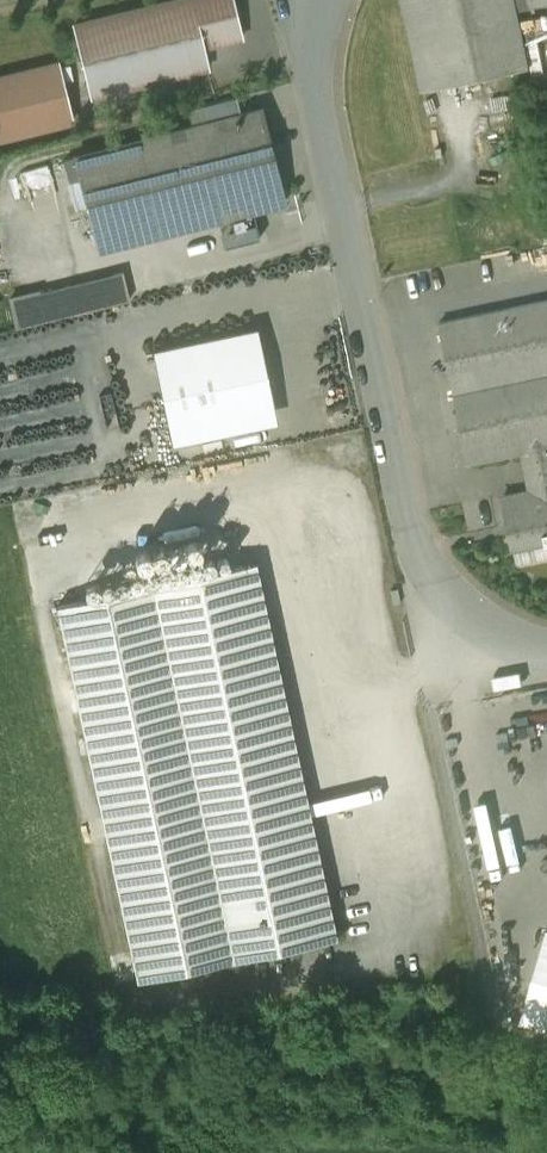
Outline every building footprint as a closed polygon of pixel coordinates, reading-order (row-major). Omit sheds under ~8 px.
[(75,25),(92,96),(209,67),(204,46),(243,37),(234,0),(178,0),(75,25)] [(423,89),(446,84),(446,85),(518,70),(518,69),(531,66),(517,0),(404,0),(423,89)] [(0,78),(0,138),(73,120),(59,63),(0,78)] [(262,108),(76,156),(77,156),(100,249),(99,249),(100,250),(286,202),(262,108)] [(124,273),(11,299),(17,325),(130,299),(124,273)] [(441,323),(471,464),(527,452),(546,448),(546,300),(441,323)] [(258,330),(152,350),(170,444),(276,424),(258,330)] [(527,452),(534,490),(504,496),(515,546),(516,545),(515,540),(546,534),(546,539),(546,448),(527,452)] [(213,531),(134,548),(139,572),(87,583),(90,598),(221,569),(218,552),(222,555),(228,556),(233,555),(238,552),(241,548),(242,542),(240,537),(237,532),(233,529),(227,528),(222,530),(218,533),(215,537),(213,531)] [(90,598),(58,604),(140,982),(338,939),(332,912),(324,913),(250,563),(221,569),(90,598)]
